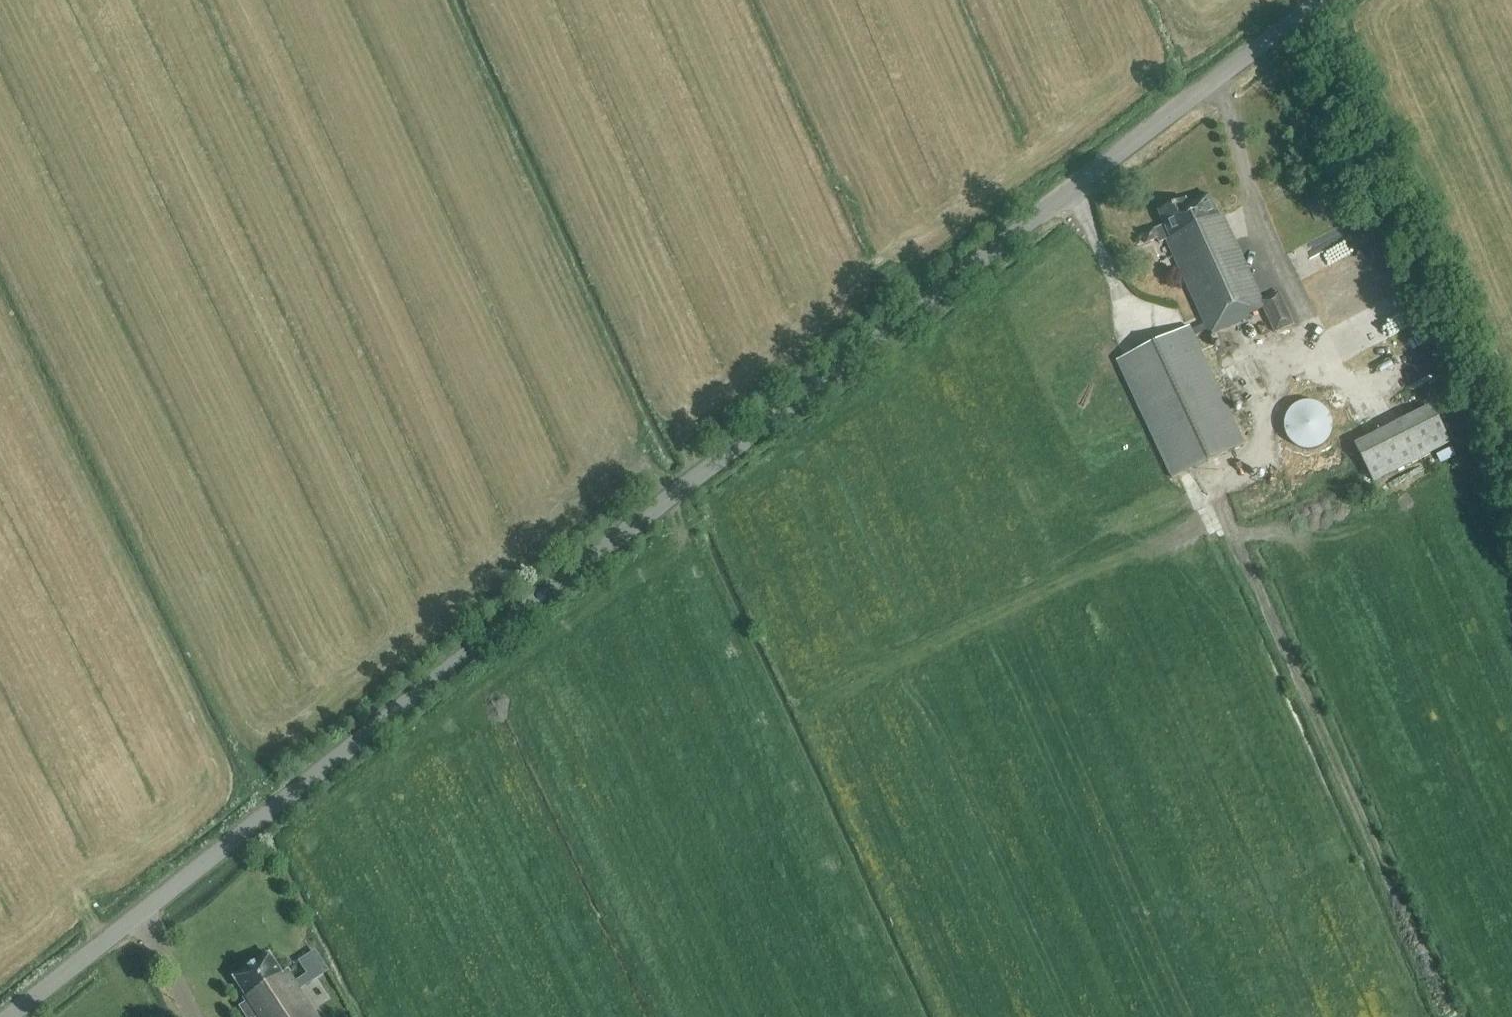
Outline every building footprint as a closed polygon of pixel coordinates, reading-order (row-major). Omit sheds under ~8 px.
[(1218,217),(1208,196),(1188,205),(1186,201),(1158,213),(1164,226),(1142,236),(1146,245),(1157,240),(1159,244),(1167,240),(1205,325),(1191,332),(1189,328),(1117,362),(1173,479),(1217,458),(1220,465),(1231,461),(1227,453),(1245,444),(1194,338),(1208,331),(1210,336),(1249,318),(1248,315),(1263,309),(1275,334),(1293,326),(1278,293),(1260,301),(1221,216),(1218,217)] [(1340,228),(1308,240),(1315,260),(1348,248),(1340,228)] [(1395,304),(1343,329),(1352,347),(1404,322),(1395,304)] [(1311,450),(1319,448),(1323,445),(1329,439),(1331,432),(1332,424),(1330,418),(1327,413),(1324,409),(1319,406),(1315,403),(1309,402),(1303,403),(1297,405),(1292,408),(1288,413),(1285,418),(1284,424),(1284,431),(1285,436),(1288,440),(1292,445),(1297,448),(1304,450),(1311,450)] [(1373,484),(1451,445),(1431,407),(1354,446),(1373,484)] [(306,975),(323,964),(315,951),(298,963),(306,975)] [(270,956),(234,979),(246,998),(244,1000),(247,1004),(240,1008),(246,1016),(317,1016),(287,972),(282,975),(270,956)]
